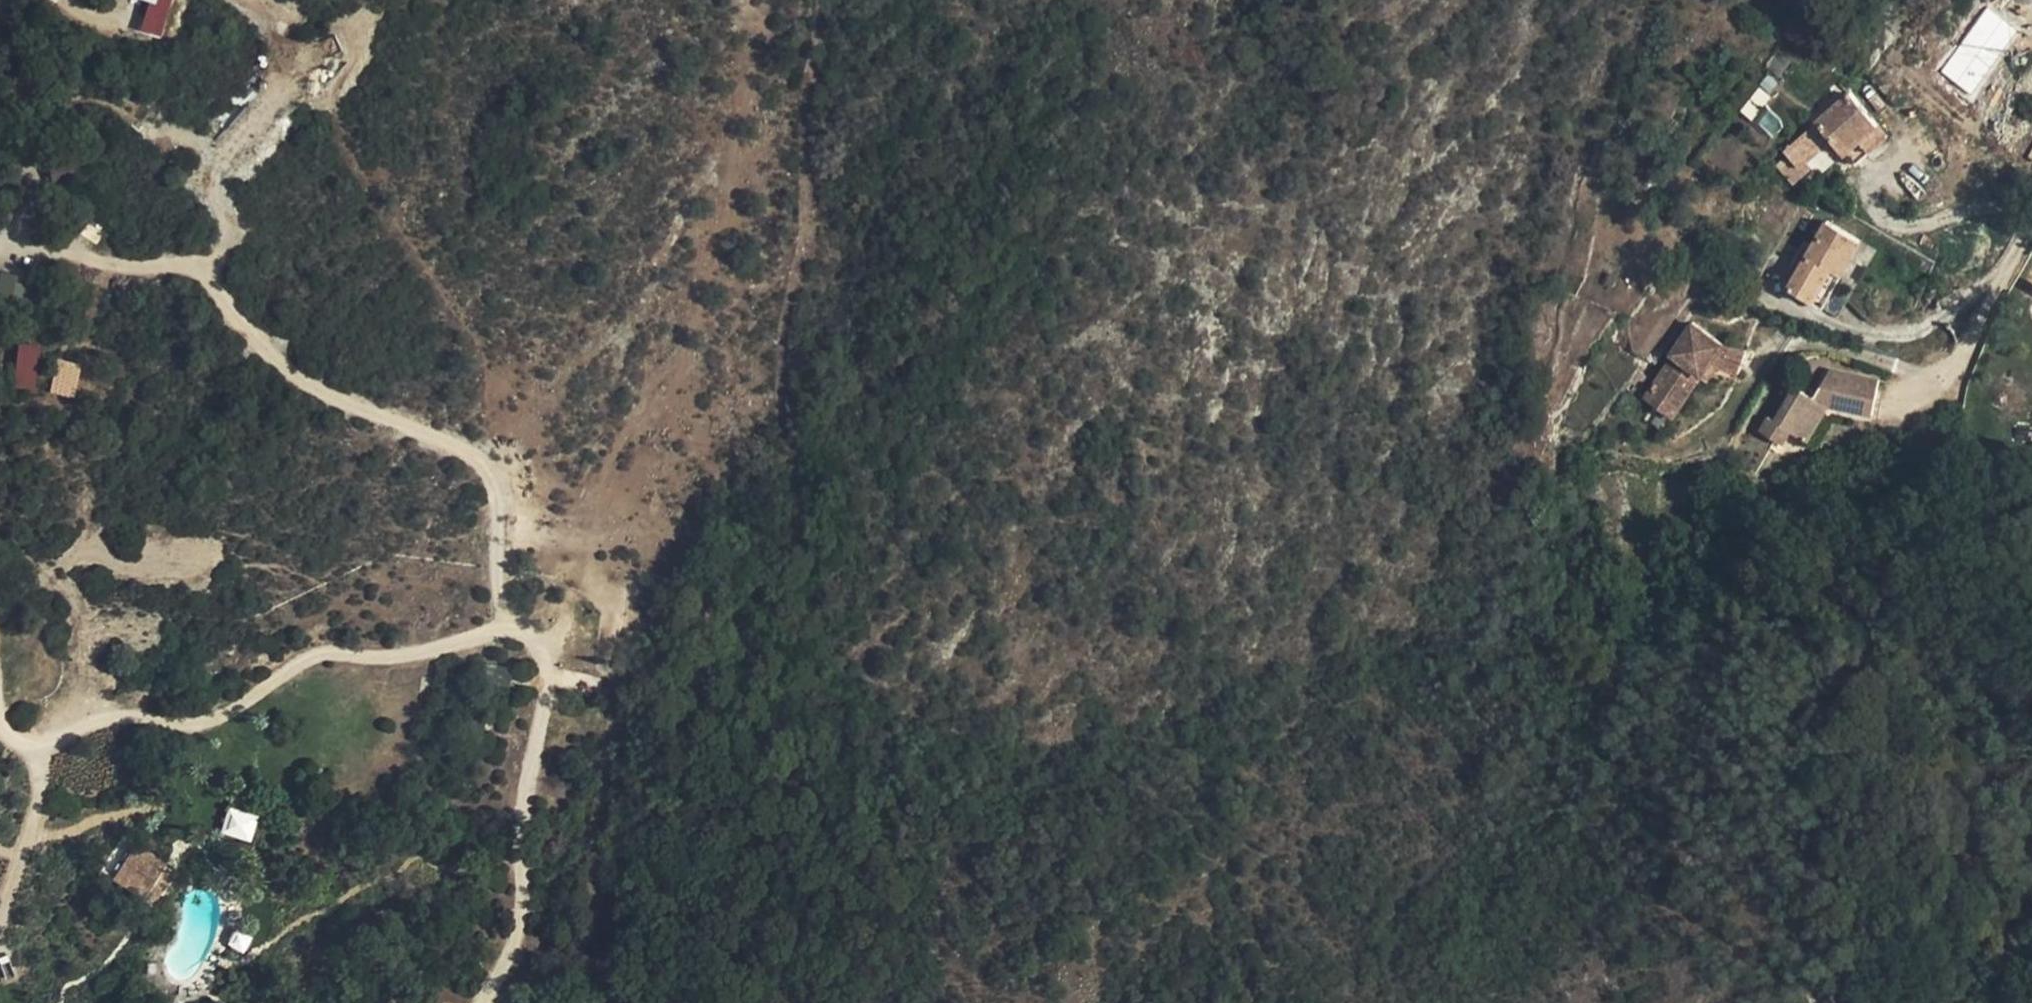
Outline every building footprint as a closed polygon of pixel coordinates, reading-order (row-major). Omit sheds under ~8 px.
[(137,30),(161,38),(173,0),(146,0),(137,30)] [(1939,68),(1966,91),(2016,32),(1989,9),(1939,68)] [(1857,136),(1886,101),(1853,73),(1823,109),(1842,124),(1857,136)] [(1898,112),(1886,101),(1857,136),(1868,145),(1898,112)] [(1842,124),(1823,109),(1796,141),(1816,156),(1842,124)] [(1833,235),(1803,288),(1837,307),(1867,254),(1833,235)] [(1692,355),(1660,397),(1686,416),(1717,377),(1726,380),(1734,368),(1756,372),(1764,354),(1741,346),(1712,324),(1688,352),(1692,355)] [(37,389),(37,343),(15,343),(15,389),(37,389)] [(57,361),(51,393),(74,397),(80,365),(57,361)] [(1845,372),(1830,395),(1807,391),(1790,423),(1783,419),(1773,435),(1793,448),(1805,434),(1820,444),(1844,412),(1884,420),(1892,383),(1845,372)] [(220,833),(250,843),(259,817),(228,807),(220,833)] [(151,902),(174,868),(137,843),(114,878),(151,902)]
